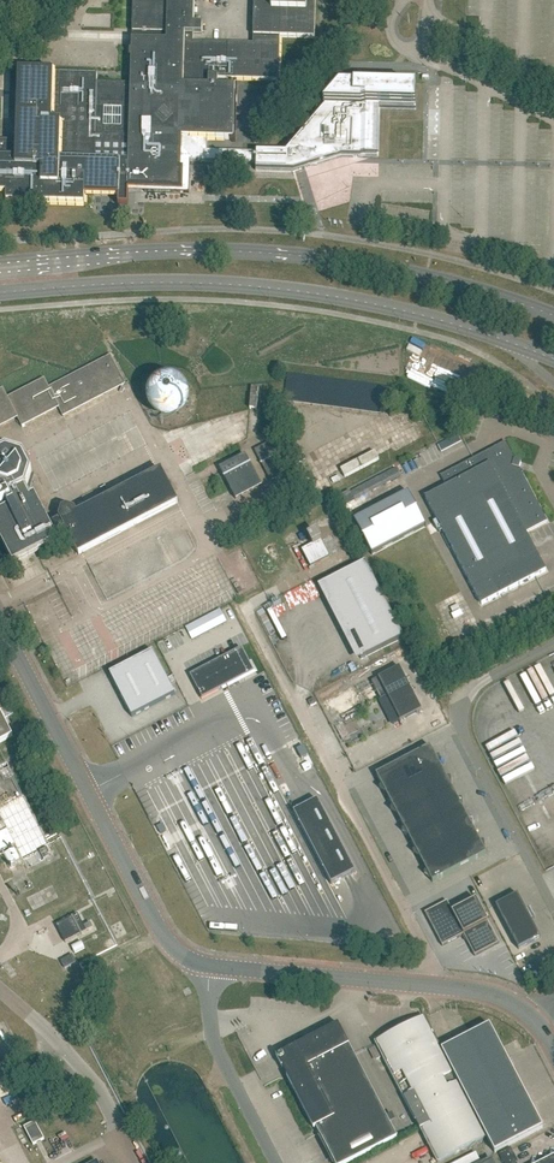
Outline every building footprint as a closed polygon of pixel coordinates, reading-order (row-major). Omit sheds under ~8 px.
[(279,81),(281,38),(315,39),(316,0),(255,0),(254,27),(254,36),(257,36),(257,44),(190,42),(190,40),(190,35),(203,35),(203,26),(194,26),(195,0),(133,0),(132,31),(132,41),(131,84),(97,83),(97,74),(53,73),(19,72),(18,116),(17,141),(0,141),(0,193),(7,194),(7,202),(86,204),(86,198),(131,200),(132,186),(145,186),(145,192),(180,193),(180,191),(189,191),(190,162),(256,163),(256,171),(294,172),(342,157),(379,158),(380,110),(416,111),(417,92),(361,91),(358,91),(340,90),(286,153),(262,153),(209,151),(208,151),(208,139),(232,140),(234,140),(236,87),(233,87),(219,87),(219,79),(279,81)] [(126,385),(112,357),(57,385),(50,389),(46,381),(9,400),(5,391),(0,394),(0,426),(17,417),(22,426),(59,406),(64,417),(126,385)] [(257,409),(259,388),(252,387),(250,409),(257,409)] [(167,407),(169,407),(171,407),(172,407),(174,406),(175,405),(176,404),(177,402),(177,401),(177,399),(177,397),(176,396),(175,394),(174,393),(172,393),(171,392),(169,392),(167,392),(166,393),(164,394),(163,395),(162,397),(162,398),(162,400),(162,401),(162,403),(163,404),(164,406),(166,406),(167,407)] [(120,410),(114,412),(118,425),(124,423),(120,410)] [(113,413),(108,415),(112,429),(118,427),(113,413)] [(281,461),(272,443),(271,442),(255,451),(262,464),(263,464),(272,481),(287,473),(287,472),(305,463),(299,452),(281,461)] [(482,605),(536,577),(546,571),(526,533),(547,522),(519,469),(521,462),(515,460),(506,442),(441,476),(447,487),(425,498),(482,605)] [(345,478),(379,460),(375,452),(341,470),(345,478)] [(32,498),(27,497),(24,491),(27,489),(27,482),(31,473),(24,458),(7,453),(0,457),(0,493),(4,494),(3,498),(4,501),(0,503),(0,505),(2,509),(0,511),(0,516),(1,518),(0,519),(0,533),(16,563),(70,534),(81,555),(179,504),(162,470),(78,514),(76,511),(68,508),(64,510),(61,518),(62,519),(49,526),(35,500),(34,501),(32,498)] [(237,500),(262,487),(246,456),(221,469),(237,500)] [(224,486),(202,497),(206,505),(228,495),(224,486)] [(427,528),(409,494),(408,493),(407,493),(408,494),(355,522),(354,521),(353,522),(354,523),(372,556),(372,557),(372,558),(373,557),(373,556),(426,528),(426,529),(427,529),(427,528)] [(318,535),(326,551),(335,546),(327,530),(318,535)] [(311,567),(330,557),(317,533),(309,537),(313,545),(302,550),(311,567)] [(419,568),(423,576),(436,569),(431,561),(419,568)] [(323,585),(361,660),(404,638),(365,563),(323,585)] [(202,699),(254,672),(242,648),(190,676),(202,699)] [(175,695),(153,652),(110,674),(132,717),(175,695)] [(393,724),(400,720),(401,722),(422,711),(400,667),(372,682),(393,724)] [(13,736),(5,721),(13,717),(0,691),(0,742),(13,736)] [(308,756),(304,747),(297,750),(302,759),(308,756)] [(409,785),(442,768),(440,765),(440,757),(436,758),(430,747),(398,764),(409,785)] [(305,772),(312,768),(309,763),(302,766),(305,772)] [(388,797),(409,785),(398,764),(376,775),(382,786),(380,789),(386,794),(388,797)] [(421,807),(453,789),(452,787),(451,779),(447,779),(442,768),(409,785),(421,807)] [(175,792),(191,784),(184,771),(168,779),(175,792)] [(399,818),(421,807),(409,785),(388,797),(393,808),(391,810),(397,815),(399,818)] [(432,828),(464,811),(463,808),(462,800),(459,800),(453,789),(421,807),(432,828)] [(23,794),(0,806),(0,849),(11,870),(22,864),(23,865),(25,864),(28,869),(54,855),(50,848),(51,847),(23,794)] [(355,872),(318,800),(294,813),(332,885),(355,872)] [(410,839),(432,828),(421,807),(399,818),(405,829),(402,831),(409,837),(410,839)] [(443,849),(476,832),(474,829),(474,821),(470,821),(464,811),(432,828),(443,849)] [(166,831),(163,824),(157,827),(161,834),(166,831)] [(422,861),(443,849),(432,828),(410,839),(416,850),(414,853),(420,858),(422,861)] [(443,849),(455,871),(487,854),(485,850),(486,850),(485,842),(481,843),(476,832),(443,849)] [(433,883),(455,871),(443,849),(422,861),(427,871),(425,874),(431,879),(433,883)] [(519,949),(541,938),(519,894),(497,906),(519,949)] [(477,900),(453,912),(448,902),(448,901),(425,913),(425,914),(426,914),(442,946),(442,947),(463,936),(466,942),(467,941),(475,956),(475,957),(500,943),(477,900)] [(66,943),(87,932),(78,915),(57,926),(66,943)] [(65,968),(76,962),(73,955),(61,961),(65,968)] [(486,1135),(442,1050),(425,1017),(376,1043),(437,1160),(486,1135)] [(309,1041),(368,1154),(398,1138),(340,1025),(334,1028),(309,1041)] [(493,1151),(544,1125),(534,1107),(531,1108),(525,1097),(530,1094),(527,1088),(522,1091),(516,1079),(519,1078),(491,1025),(442,1050),(486,1135),(494,1149),(492,1149),(493,1151)] [(368,1154),(309,1041),(278,1057),(316,1129),(318,1128),(336,1162),(351,1162),(368,1154)] [(366,1044),(354,1050),(358,1057),(370,1051),(366,1044)] [(36,1122),(24,1128),(34,1145),(45,1140),(36,1122)] [(519,1162),(513,1150),(512,1148),(500,1154),(505,1162),(517,1162),(519,1162)]
